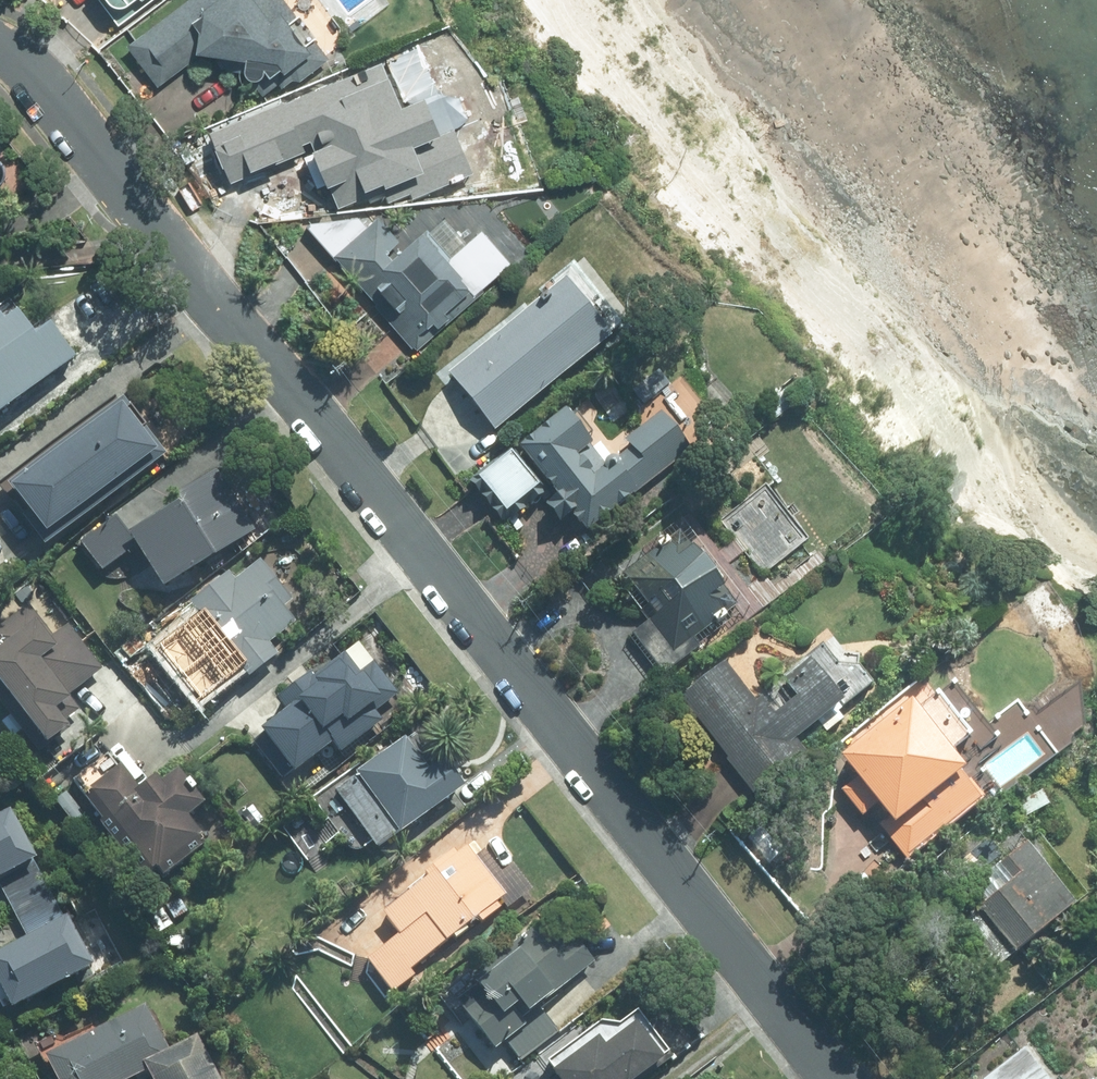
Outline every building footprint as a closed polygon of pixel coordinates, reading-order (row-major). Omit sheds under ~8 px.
[(124,23),(154,0),(107,0),(124,23)] [(281,88),(291,80),(299,82),(327,60),(283,0),(186,0),(124,46),(156,89),(196,58),(218,62),(225,70),(256,74),(254,86),(261,95),(278,84),(281,88)] [(398,154),(348,93),(337,91),(306,116),(296,105),(248,144),(282,185),(298,172),(319,198),(321,196),(331,209),(366,180),(384,202),(419,174),(401,152),(398,154)] [(474,263),(451,261),(426,232),(404,250),(377,219),(331,259),(415,354),(493,285),(474,263)] [(530,399),(529,398),(563,370),(559,365),(576,352),(579,357),(605,335),(602,331),(616,320),(599,298),(585,310),(559,279),(444,372),(492,430),(530,399)] [(75,359),(50,325),(38,335),(20,310),(6,320),(2,315),(0,316),(0,414),(75,359)] [(780,384),(791,374),(785,368),(774,378),(780,384)] [(748,395),(739,385),(734,390),(743,400),(748,395)] [(117,405),(112,399),(1,486),(50,548),(170,454),(125,397),(117,405)] [(590,449),(559,409),(513,446),(552,494),(540,503),(556,522),(567,513),(583,533),(670,463),(646,433),(632,444),(629,441),(620,448),(622,451),(611,459),(598,442),(590,449)] [(543,490),(510,449),(469,481),(501,522),(543,490)] [(174,584),(264,527),(225,465),(185,491),(189,498),(139,530),(174,584)] [(145,542),(121,513),(94,535),(117,564),(145,542)] [(666,537),(617,575),(629,590),(624,594),(668,651),(726,607),(674,540),(670,543),(666,537)] [(194,602),(254,676),(281,653),(274,645),(301,623),(287,607),(296,600),(263,559),(239,578),(232,571),(194,602)] [(38,753),(77,724),(71,716),(83,707),(73,692),(106,668),(78,629),(63,640),(33,600),(0,624),(0,642),(1,644),(0,645),(0,702),(38,753)] [(363,672),(347,652),(316,676),(314,672),(281,698),(291,711),(270,727),(272,730),(255,742),(284,779),(300,766),(303,770),(338,742),(346,752),(386,720),(378,711),(400,693),(375,662),(363,672)] [(840,718),(830,706),(837,701),(804,660),(778,679),(791,696),(770,712),(758,697),(753,701),(720,660),(675,695),(723,757),(721,759),(750,796),(803,754),(790,737),(815,719),(824,730),(840,718)] [(966,734),(934,693),(911,711),(904,702),(833,758),(850,780),(837,790),(858,816),(871,807),(882,821),(878,824),(905,859),(981,799),(944,752),(966,734)] [(434,767),(410,735),(362,772),(363,773),(340,790),(381,846),(404,829),(406,831),(470,784),(449,756),(434,767)] [(103,822),(144,876),(158,866),(165,875),(210,841),(190,815),(207,802),(182,767),(166,779),(163,774),(143,788),(124,764),(119,768),(108,754),(76,778),(106,819),(103,822)] [(89,816),(71,790),(59,799),(77,824),(89,816)] [(1022,816),(1045,803),(1037,790),(1014,802),(1022,816)] [(37,861),(45,858),(18,807),(0,817),(0,881),(16,909),(52,890),(37,861)] [(413,975),(408,970),(475,918),(479,923),(499,908),(495,902),(503,896),(465,847),(456,854),(452,849),(420,873),(425,878),(380,913),(397,935),(364,960),(390,994),(413,975)] [(1037,948),(1050,937),(1044,929),(1072,907),(1024,847),(997,869),(1009,886),(957,927),(993,971),(1030,940),(1037,948)] [(52,890),(16,909),(31,938),(0,954),(0,985),(12,1008),(22,1003),(23,1006),(104,963),(78,913),(67,918),(52,890)] [(531,928),(466,976),(473,985),(450,1001),(488,1050),(501,1039),(517,1060),(555,1032),(534,1004),(592,961),(566,926),(543,943),(531,928)] [(146,1004),(50,1056),(63,1078),(136,1078),(153,1070),(158,1078),(223,1078),(200,1035),(170,1051),(146,1004)] [(668,1057),(633,1009),(603,1032),(596,1021),(540,1062),(546,1070),(542,1073),(546,1078),(639,1078),(668,1057)] [(1025,1030),(995,1053),(998,1055),(971,1077),(973,1078),(1063,1078),(1025,1030)]
